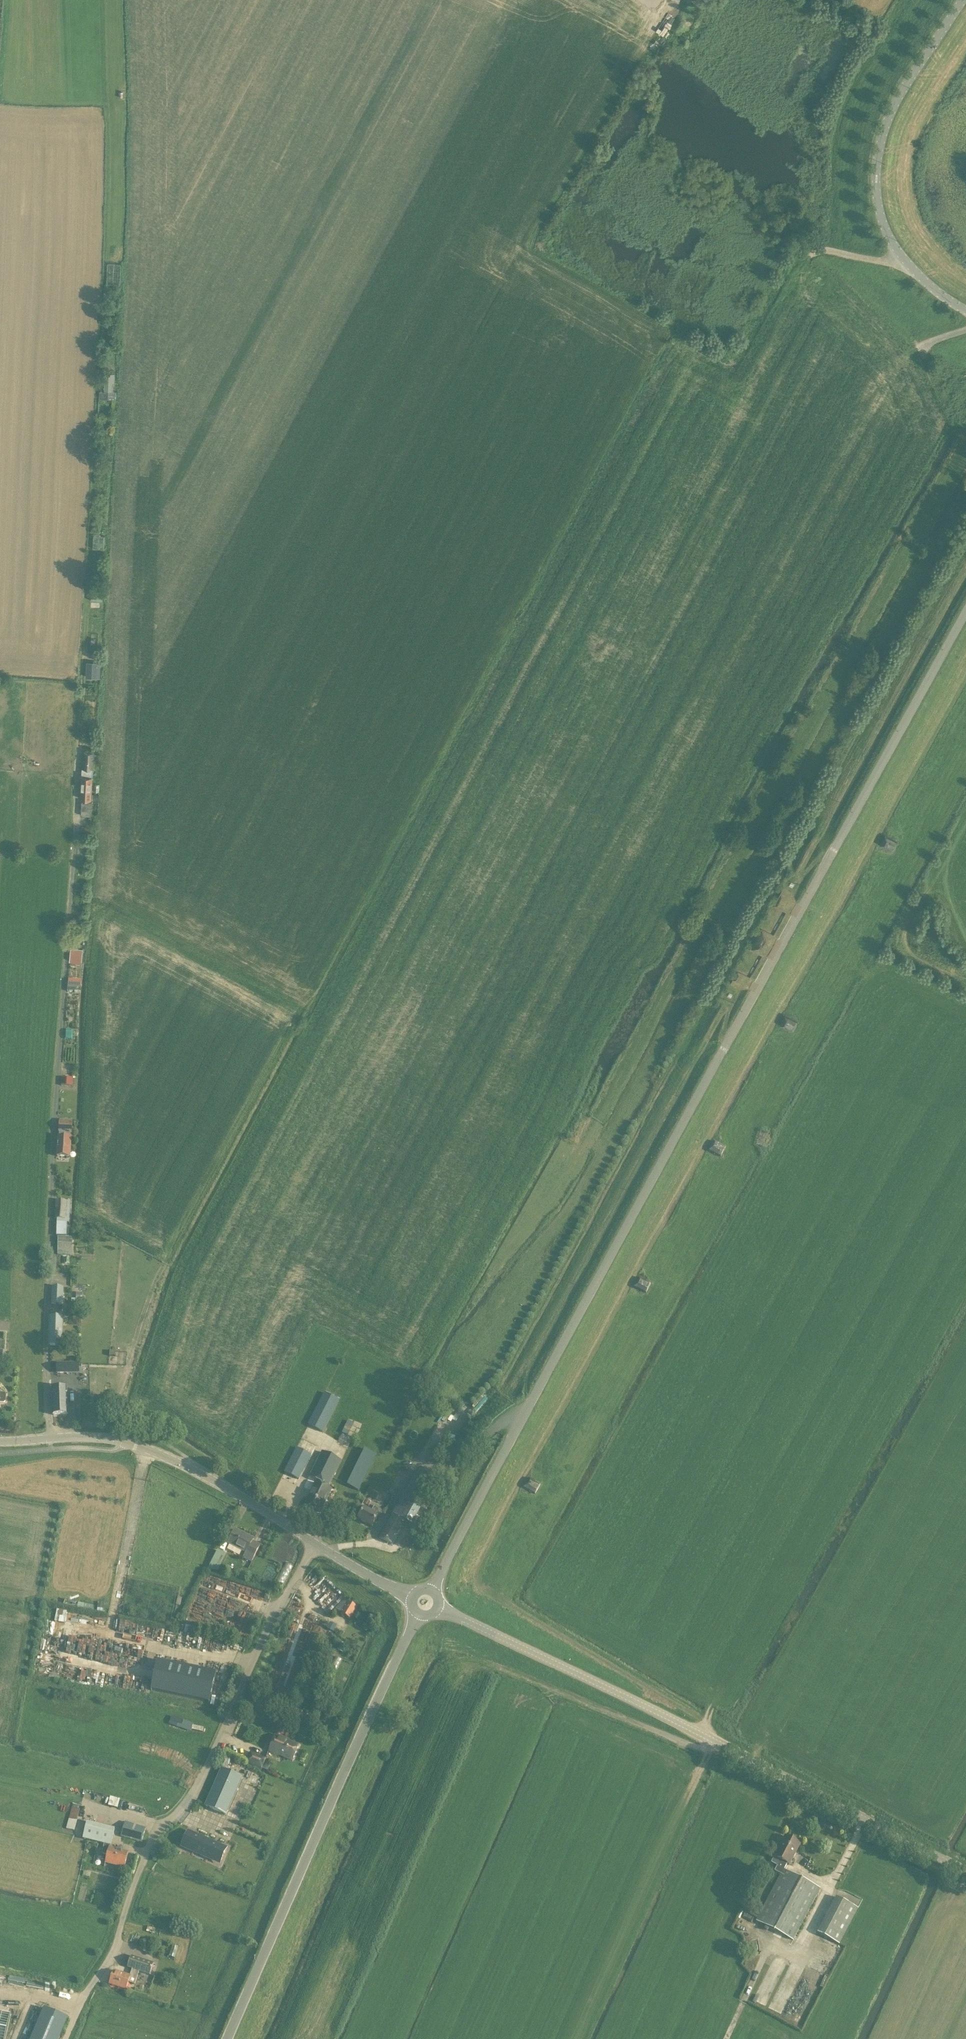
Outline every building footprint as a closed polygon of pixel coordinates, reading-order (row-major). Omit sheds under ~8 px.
[(102,349),(101,361),(103,361),(114,362),(115,350),(104,349),(102,349)] [(114,381),(114,373),(105,373),(104,391),(112,391),(112,381),(114,381)] [(104,546),(105,536),(94,535),(94,545),(104,546)] [(103,601),(103,583),(92,583),(91,600),(103,601)] [(96,677),(97,665),(87,664),(87,676),(96,677)] [(94,769),(94,752),(84,752),(82,777),(81,798),(91,798),(92,777),(93,769),(94,769)] [(92,802),(90,802),(82,801),(81,815),(91,816),(92,802)] [(899,844),(887,837),(882,847),(893,854),(899,844)] [(71,946),(70,959),(81,960),(82,947),(71,946)] [(80,988),(81,980),(68,979),(68,987),(80,988)] [(799,1023),(787,1016),(782,1026),(794,1033),(799,1023)] [(74,1018),(66,1018),(65,1025),(73,1026),(74,1018)] [(62,1078),(62,1086),(72,1087),(73,1079),(62,1078)] [(59,1139),(58,1157),(70,1157),(71,1139),(70,1139),(71,1134),(72,1122),(60,1121),(59,1133),(60,1133),(59,1139)] [(757,1146),(770,1150),(774,1138),(762,1133),(757,1146)] [(727,1148),(715,1142),(710,1152),(722,1158),(727,1148)] [(56,1201),(55,1219),(70,1220),(70,1201),(56,1201)] [(67,1223),(58,1223),(57,1236),(67,1236),(67,1223)] [(59,1237),(58,1254),(72,1255),(72,1237),(59,1237)] [(652,1285),(640,1278),(635,1288),(647,1295),(652,1285)] [(64,1306),(64,1288),(53,1288),(52,1305),(64,1306)] [(82,1314),(82,1301),(72,1300),(72,1314),(82,1314)] [(50,1318),(50,1345),(63,1346),(64,1318),(63,1318),(63,1314),(60,1314),(60,1318),(50,1318)] [(57,1364),(57,1373),(71,1373),(71,1364),(57,1364)] [(323,1432),(350,1378),(336,1371),(309,1425),(323,1432)] [(68,1415),(67,1388),(53,1389),(54,1415),(68,1415)] [(702,1411),(690,1405),(685,1414),(697,1421),(702,1411)] [(348,1436),(354,1424),(348,1421),(342,1433),(348,1436)] [(297,1448),(285,1473),(299,1480),(311,1455),(297,1448)] [(348,1484),(360,1490),(377,1454),(365,1448),(348,1484)] [(310,1477),(324,1483),(323,1486),(316,1483),(305,1505),(320,1513),(331,1490),(328,1489),(341,1462),(322,1453),(310,1477)] [(416,1505),(430,1480),(417,1473),(380,1538),(391,1544),(404,1522),(411,1525),(414,1520),(405,1516),(409,1509),(414,1512),(417,1506),(416,1505)] [(540,1486),(528,1480),(523,1490),(535,1496),(540,1486)] [(373,1527),(379,1516),(378,1516),(381,1511),(375,1507),(372,1512),(365,1508),(359,1519),(373,1527)] [(236,1530),(229,1543),(246,1553),(244,1557),(252,1562),(261,1545),(253,1541),(254,1539),(236,1530)] [(213,1561),(209,1569),(218,1572),(222,1565),(227,1555),(218,1551),(213,1561)] [(64,1607),(95,1609),(95,1604),(80,1604),(80,1599),(65,1598),(64,1607)] [(357,1607),(345,1600),(336,1610),(342,1613),(341,1615),(343,1616),(344,1615),(350,1618),(357,1607)] [(330,1623),(327,1629),(334,1632),(337,1626),(330,1623)] [(43,1651),(53,1651),(53,1639),(43,1639),(43,1651)] [(210,1703),(216,1674),(158,1662),(151,1691),(210,1703)] [(184,1721),(172,1717),(169,1725),(182,1729),(184,1721)] [(276,1735),(269,1751),(293,1761),(300,1746),(276,1735)] [(262,1768),(266,1759),(251,1753),(247,1762),(262,1768)] [(226,1758),(221,1769),(226,1771),(231,1760),(226,1758)] [(226,1815),(242,1779),(221,1770),(205,1806),(226,1815)] [(111,1796),(109,1805),(119,1807),(121,1798),(111,1796)] [(77,1822),(80,1811),(73,1809),(69,1820),(77,1822)] [(84,1839),(105,1844),(103,1855),(108,1856),(106,1863),(125,1868),(129,1853),(110,1849),(111,1846),(115,1830),(88,1823),(84,1839)] [(142,1842),(146,1829),(126,1823),(122,1837),(142,1842)] [(190,1848),(208,1856),(208,1855),(213,1857),(212,1859),(221,1863),(227,1850),(220,1847),(221,1846),(196,1835),(194,1837),(188,1835),(182,1850),(188,1853),(190,1848)] [(781,1874),(756,1921),(793,1941),(820,1889),(784,1870),(787,1864),(789,1865),(793,1857),(796,1851),(796,1852),(800,1844),(785,1837),(775,1857),(784,1862),(781,1868),(777,1866),(775,1871),(781,1874)] [(836,1897),(818,1933),(839,1944),(858,1909),(836,1897)] [(109,1984),(126,1990),(128,1983),(135,1985),(139,1972),(150,1976),(154,1964),(132,1956),(128,1968),(133,1969),(130,1976),(114,1971),(109,1984)] [(68,2018),(45,2008),(32,2038),(59,2038),(68,2018)] [(15,2015),(0,2011),(0,2038),(9,2038),(15,2015)]
